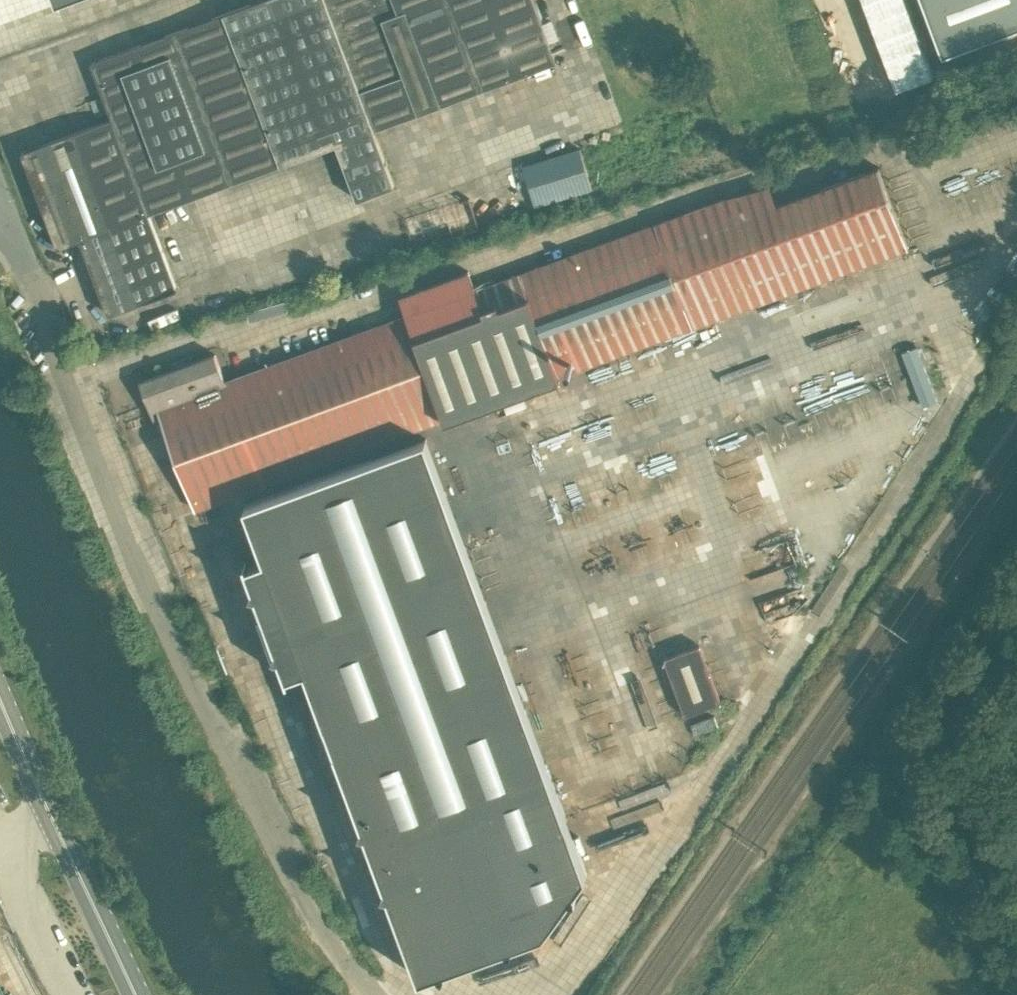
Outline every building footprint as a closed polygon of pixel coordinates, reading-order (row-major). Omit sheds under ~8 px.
[(327,0),(257,0),(241,6),(298,159),(337,144),(357,199),(395,185),(374,129),(350,63),(327,0)] [(350,63),(384,50),(366,0),(327,0),(350,63)] [(408,0),(366,0),(384,50),(421,36),(408,0)] [(421,36),(445,103),(482,89),(450,0),(408,0),(421,36)] [(518,0),(450,0),(482,89),(519,76),(495,9),(518,0)] [(533,0),(518,0),(495,9),(519,76),(556,62),(533,0)] [(906,0),(864,0),(892,77),(930,63),(906,0)] [(1016,27),(1016,0),(923,0),(944,54),(1016,27)] [(298,159),(241,6),(166,33),(223,186),(298,159)] [(223,186),(166,33),(91,61),(111,118),(149,214),(223,186)] [(445,103),(421,36),(384,50),(408,117),(445,103)] [(408,117),(384,50),(350,63),(374,129),(408,117)] [(149,214),(111,118),(22,151),(58,246),(80,238),(149,214)] [(580,148),(522,164),(535,207),(593,190),(580,148)] [(284,392),(168,435),(196,509),(444,419),(445,421),(530,390),(584,537),(614,526),(559,376),(907,247),(879,167),(775,202),(769,186),(483,285),(469,269),(400,294),(403,315),(274,362),(284,392)] [(405,232),(466,215),(460,195),(399,212),(405,232)] [(177,288),(149,214),(80,238),(108,314),(177,288)] [(158,297),(149,300),(155,322),(165,319),(158,297)] [(900,352),(920,406),(934,401),(915,347),(900,352)] [(225,380),(215,354),(140,382),(158,429),(165,426),(168,435),(284,392),(274,362),(225,380)] [(587,874),(426,437),(245,504),(265,558),(248,564),(247,561),(245,562),(254,586),(251,591),(257,593),(277,648),(274,653),(279,656),(288,679),(290,678),(289,675),(306,669),(362,824),(360,829),(365,832),(385,885),(383,891),(389,893),(419,978),(439,971),(444,974),(447,968),(506,946),(512,949),(514,943),(545,932),(571,896),(576,895),(576,889),(587,874)] [(669,449),(620,465),(648,550),(696,534),(669,449)] [(664,657),(685,714),(720,701),(699,644),(664,657)] [(695,735),(718,726),(714,715),(690,724),(695,735)]
